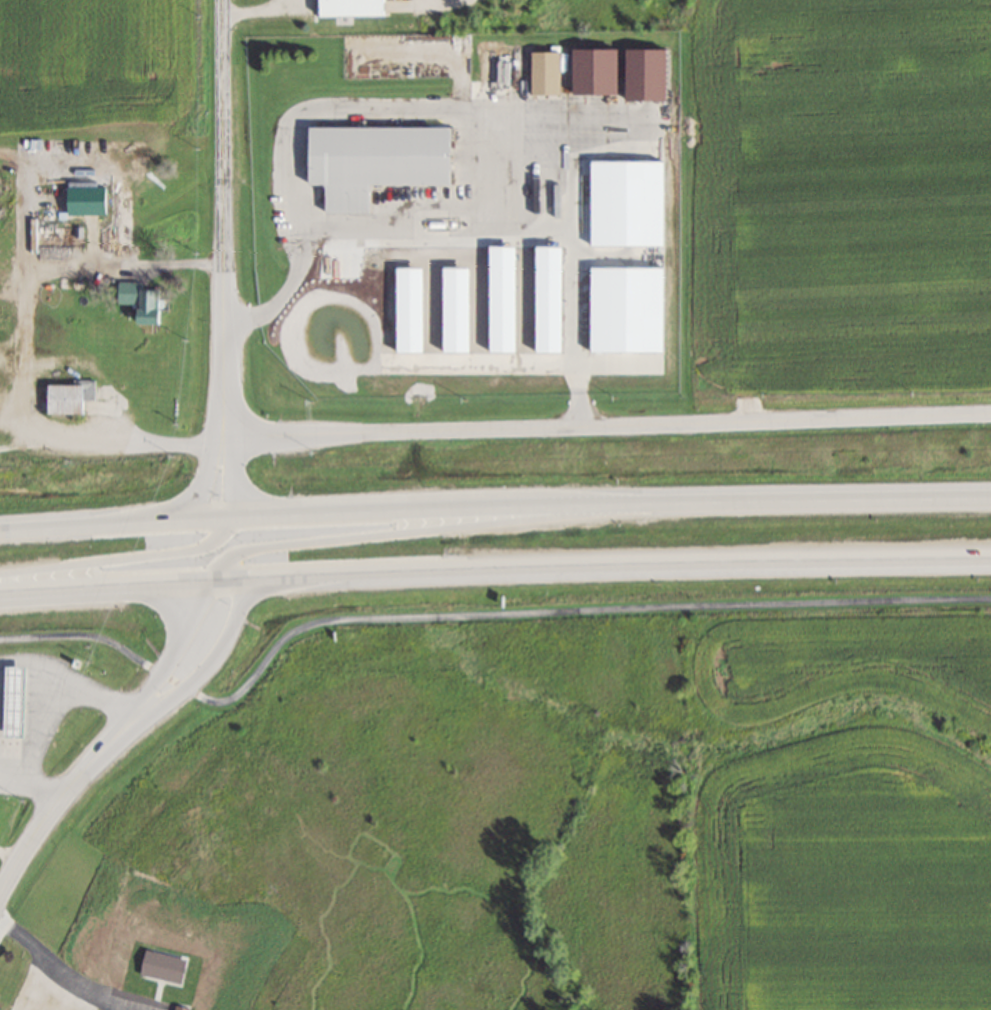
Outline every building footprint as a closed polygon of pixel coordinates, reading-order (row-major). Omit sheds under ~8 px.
[(325,16),(392,16),(392,0),(325,0),(325,16)] [(581,95),(624,95),(624,49),(581,49),(581,95)] [(673,49),(634,49),(634,100),(673,100),(673,49)] [(536,94),(564,94),(564,51),(536,51),(536,94)] [(333,213),(377,213),(377,185),(459,185),(459,127),(317,126),(317,184),(333,184),(333,213)] [(141,323),(169,323),(169,309),(165,309),(165,288),(147,288),(147,282),(120,282),(120,304),(141,304),(141,323)] [(98,382),(52,382),(52,414),(91,414),(91,398),(98,398),(98,382)] [(30,664),(12,664),(12,712),(30,712),(30,664)]
